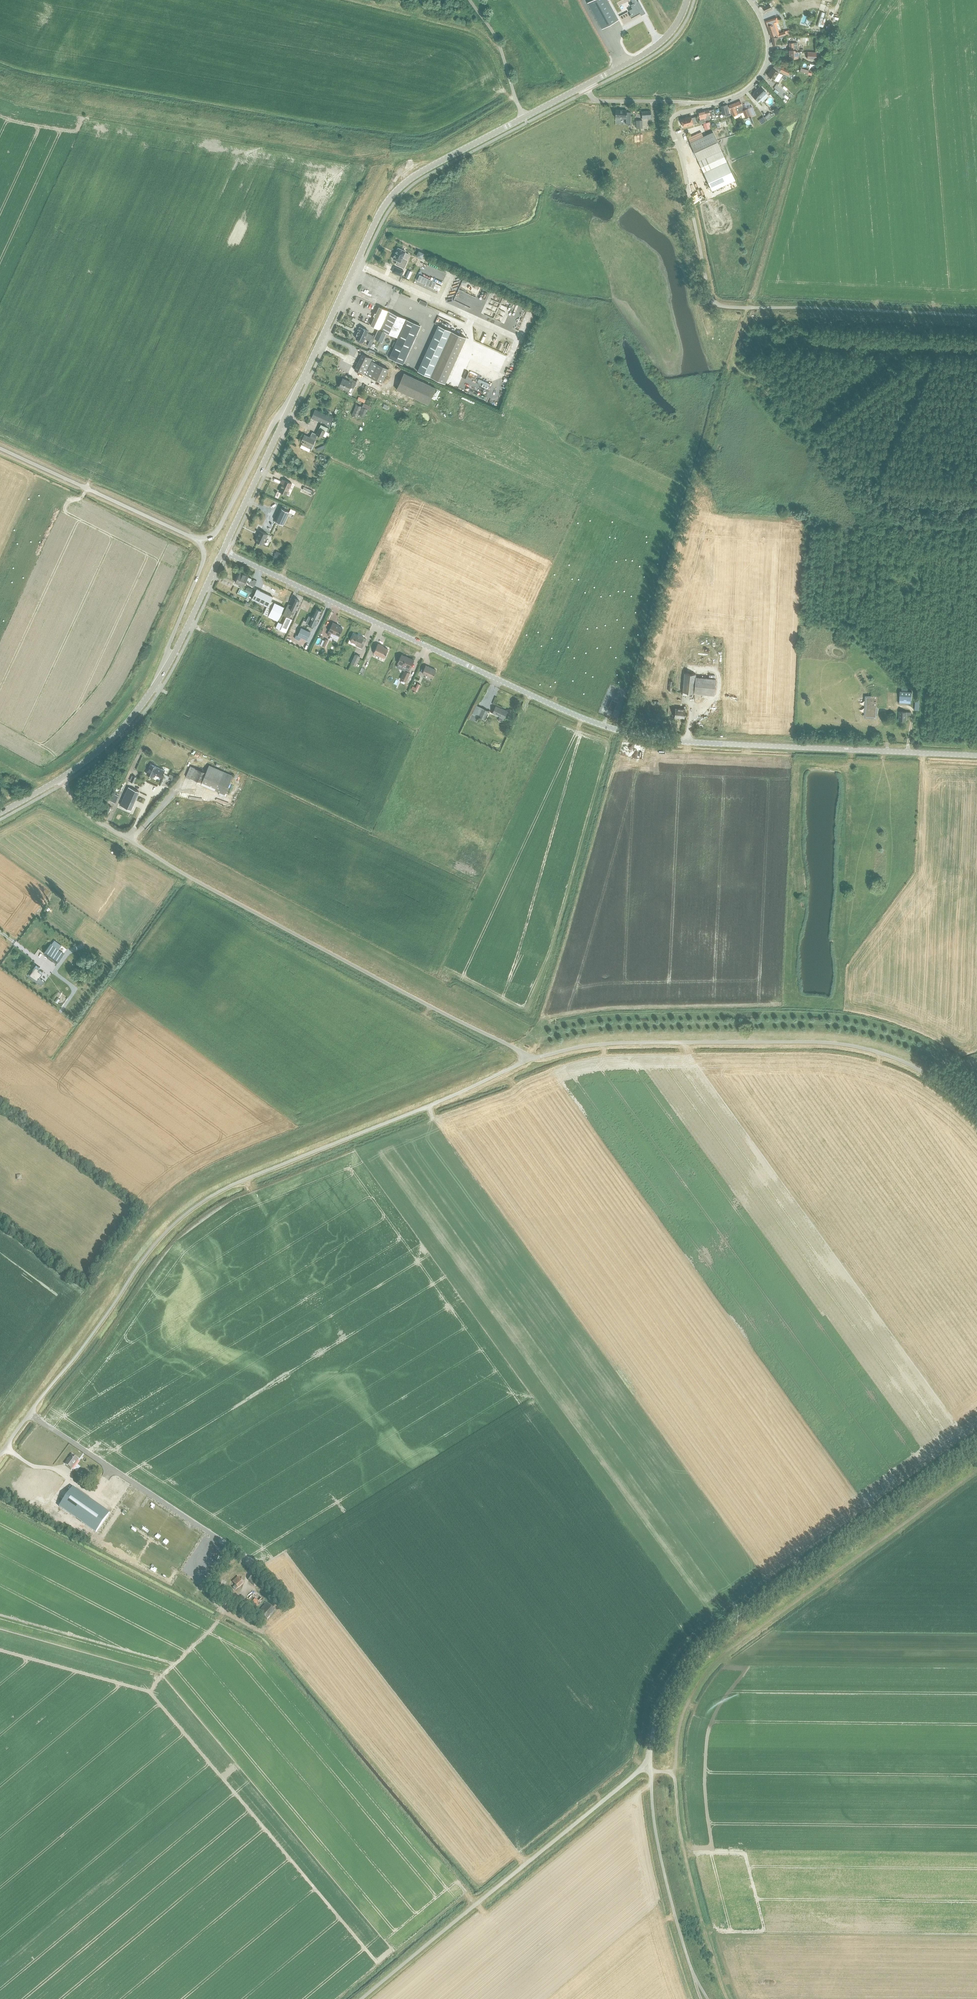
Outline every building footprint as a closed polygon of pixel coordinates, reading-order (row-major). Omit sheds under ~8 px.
[(595,16),(602,29),(618,20),(607,0),(591,0),(587,2),(595,16)] [(645,13),(638,0),(637,1),(637,0),(631,0),(633,3),(630,5),(631,6),(631,7),(632,8),(629,10),(631,14),(629,15),(631,18),(640,13),(641,15),(645,13)] [(773,26),(775,25),(780,23),(779,20),(772,23),(772,24),(767,26),(771,36),(776,35),(773,26)] [(785,36),(778,37),(772,38),(772,45),(780,44),(779,39),(783,38),(783,39),(785,38),(785,36)] [(789,43),(789,50),(793,50),(793,52),(797,52),(797,42),(789,43)] [(791,76),(793,72),(775,64),(772,68),(767,75),(774,79),(778,72),(779,72),(780,71),(791,76)] [(760,86),(756,90),(754,93),(755,93),(752,95),(758,101),(766,93),(760,86)] [(738,112),(743,110),(745,117),(750,115),(751,116),(755,115),(752,106),(744,109),(740,101),(728,105),(727,104),(727,105),(730,115),(731,115),(730,112),(731,111),(733,116),(737,114),(737,113),(738,113),(738,112)] [(725,117),(730,115),(727,105),(721,106),(725,117)] [(627,109),(615,109),(615,117),(622,117),(622,118),(626,118),(626,123),(630,123),(630,111),(626,111),(627,109)] [(765,115),(769,120),(775,114),(771,110),(765,115)] [(759,119),(762,123),(767,119),(764,115),(759,119)] [(681,119),(683,127),(697,123),(695,117),(691,118),(691,116),(681,119)] [(721,150),(713,132),(690,142),(698,161),(721,150)] [(698,161),(704,172),(727,161),(721,150),(698,161)] [(735,180),(727,162),(704,172),(712,190),(735,180)] [(735,180),(712,190),(720,208),(743,198),(735,180)] [(393,258),(397,260),(396,264),(404,268),(408,260),(402,258),(405,251),(398,248),(393,258)] [(422,259),(424,253),(418,251),(416,256),(422,259)] [(404,271),(394,266),(392,272),(401,276),(404,271)] [(381,330),(386,332),(398,338),(389,357),(403,364),(420,325),(379,306),(376,313),(375,313),(374,315),(375,316),(371,325),(376,328),(379,329),(381,330)] [(417,371),(434,378),(445,384),(466,338),(455,333),(438,325),(417,371)] [(374,338),(375,336),(367,333),(368,331),(359,327),(358,331),(355,338),(363,342),(365,339),(370,341),(371,338),(373,340),(374,338)] [(374,338),(382,341),(386,332),(381,330),(379,329),(375,336),(374,338)] [(359,354),(362,355),(354,369),(365,374),(371,378),(382,383),(388,370),(377,364),(371,361),(372,359),(362,354),(360,352),(359,354)] [(403,374),(396,391),(428,405),(435,388),(403,374)] [(350,378),(349,380),(343,377),(338,386),(347,390),(350,386),(353,388),(356,381),(350,378)] [(363,403),(358,417),(363,419),(367,410),(370,411),(372,407),(367,405),(368,403),(365,402),(364,403),(363,403)] [(352,414),(357,417),(361,406),(356,404),(352,414)] [(311,417),(330,426),(333,417),(315,409),(311,417)] [(312,446),(315,439),(316,437),(317,438),(318,435),(322,437),(325,431),(319,428),(316,434),(312,432),(310,437),(304,435),(301,441),(312,446)] [(279,491),(287,494),(292,483),(283,479),(281,483),(282,483),(279,491)] [(283,524),(289,511),(286,510),(283,508),(281,508),(275,520),(283,524)] [(266,538),(268,534),(260,530),(258,536),(257,536),(255,540),(263,544),(266,537),(266,538)] [(249,584),(254,587),(257,581),(254,579),(253,580),(251,580),(252,578),(240,573),(235,582),(244,586),(247,580),(249,581),(249,582),(250,582),(249,584)] [(270,594),(272,595),(273,595),(278,585),(265,579),(260,589),(270,594)] [(257,588),(252,598),(267,605),(268,605),(273,595),(272,595),(270,594),(260,589),(257,588)] [(283,615),(286,617),(283,624),(278,622),(276,627),(286,632),(292,619),(290,618),(291,614),(293,615),(300,601),(295,598),(291,605),(288,604),(283,615)] [(271,600),(268,605),(267,605),(263,613),(277,620),(284,606),(271,600)] [(309,624),(313,626),(314,627),(315,624),(316,624),(317,621),(316,620),(317,618),(318,619),(322,611),(316,608),(309,624)] [(327,634),(330,636),(332,632),(339,635),(343,628),(338,626),(339,625),(333,622),(327,634)] [(298,635),(307,639),(310,632),(301,628),(298,635)] [(356,645),(362,648),(366,639),(364,638),(364,637),(358,634),(357,635),(354,633),(350,641),(356,644),(356,645)] [(373,653),(384,658),(388,649),(384,647),(384,646),(378,643),(373,653)] [(355,654),(351,663),(356,665),(360,656),(355,654)] [(398,663),(410,668),(414,660),(402,654),(398,663)] [(426,665),(422,673),(433,678),(436,670),(426,665)] [(405,670),(401,679),(406,681),(410,673),(405,670)] [(684,673),(683,692),(682,695),(687,695),(687,692),(714,695),(715,679),(695,677),(695,674),(684,673)] [(411,689),(414,691),(413,692),(415,693),(416,691),(417,692),(420,685),(417,684),(415,688),(412,687),(411,689)] [(899,703),(911,703),(912,691),(900,691),(899,703)] [(876,707),(878,707),(878,697),(871,696),(871,698),(869,698),(868,709),(866,709),(866,716),(875,717),(876,707)] [(608,708),(613,711),(617,702),(612,699),(608,708)] [(484,719),(488,710),(489,710),(476,704),(469,718),(476,721),(478,717),(484,719)] [(500,717),(504,719),(507,711),(496,706),(493,712),(500,716),(500,717)] [(674,717),(684,718),(686,706),(684,706),(684,709),(675,708),(674,717)] [(899,720),(906,720),(906,715),(911,715),(911,712),(900,711),(899,720)] [(150,764),(146,774),(153,777),(154,774),(161,777),(164,770),(150,764)] [(191,778),(225,793),(233,775),(209,765),(206,773),(195,769),(195,768),(191,766),(186,777),(191,779),(191,778)] [(128,787),(120,805),(131,810),(139,792),(128,787)] [(112,799),(117,802),(120,794),(115,792),(112,799)] [(51,942),(45,951),(60,960),(66,951),(51,942)] [(28,974),(28,975),(42,985),(38,982),(41,979),(39,977),(43,972),(39,969),(40,968),(36,965),(33,970),(31,972),(31,971),(29,974),(28,974)] [(65,1464),(72,1469),(78,1460),(72,1455),(65,1464)] [(68,1494),(59,1507),(96,1533),(110,1513),(73,1487),(68,1494)] [(132,1490),(125,1501),(129,1503),(135,1493),(132,1490)] [(254,1586),(259,1581),(264,1586),(267,1583),(256,1572),(248,1580),(254,1586)] [(233,1588),(236,1591),(244,1583),(238,1577),(232,1582),(235,1585),(236,1585),(233,1588)] [(249,1599),(255,1605),(258,1607),(264,1601),(261,1599),(262,1598),(255,1592),(249,1599)] [(258,1613),(267,1621),(275,1611),(266,1603),(258,1613)]
